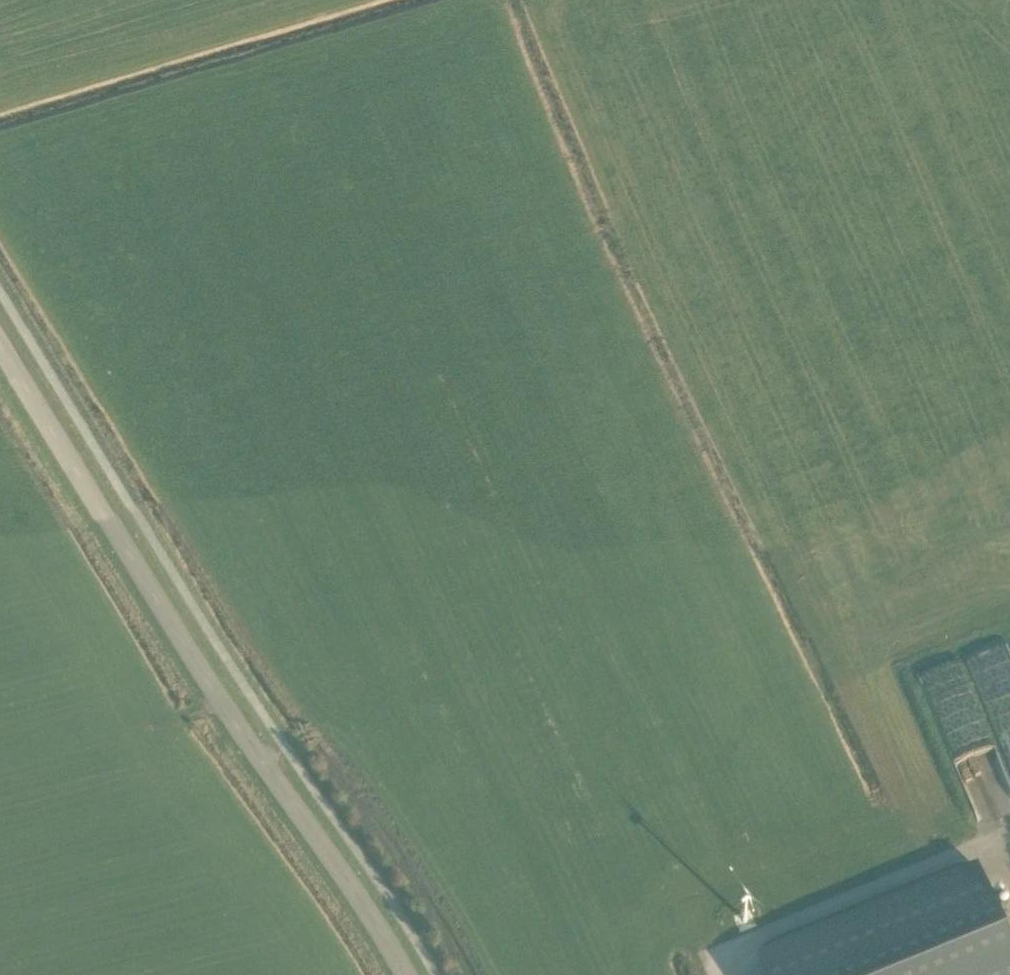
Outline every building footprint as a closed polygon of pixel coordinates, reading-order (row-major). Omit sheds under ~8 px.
[(979,871),(761,959),(767,974),(1009,974),(1009,948),(979,871)]
